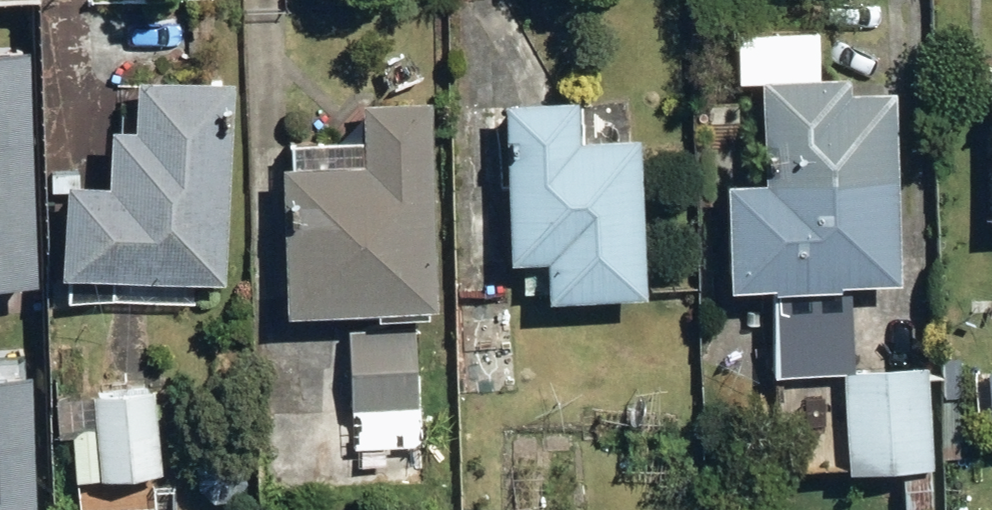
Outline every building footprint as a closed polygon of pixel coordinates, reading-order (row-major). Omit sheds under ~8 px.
[(829,23),(745,22),(744,67),(772,67),(772,169),(728,168),(727,271),(911,272),(913,79),(863,79),(863,64),(829,64),(829,23)] [(37,264),(38,64),(0,64),(0,264),(37,264)] [(77,173),(74,295),(204,299),(204,273),(230,274),(235,74),(148,72),(147,119),(126,119),(125,174),(77,173)] [(518,88),(518,286),(652,286),(652,125),(590,125),(590,88),(518,88)] [(447,303),(438,97),(375,93),(371,151),(300,146),(289,304),(447,303)] [(857,302),(783,300),(781,367),(855,369),(856,348),(857,302)] [(357,342),(356,395),(270,394),(269,484),(355,485),(355,437),(424,438),(425,343),(357,342)] [(856,348),(855,369),(852,460),(912,462),(911,498),(945,499),(950,351),(856,348)] [(35,364),(0,364),(0,509),(35,509),(35,364)] [(163,468),(160,384),(60,386),(61,423),(82,422),(83,470),(163,468)]
